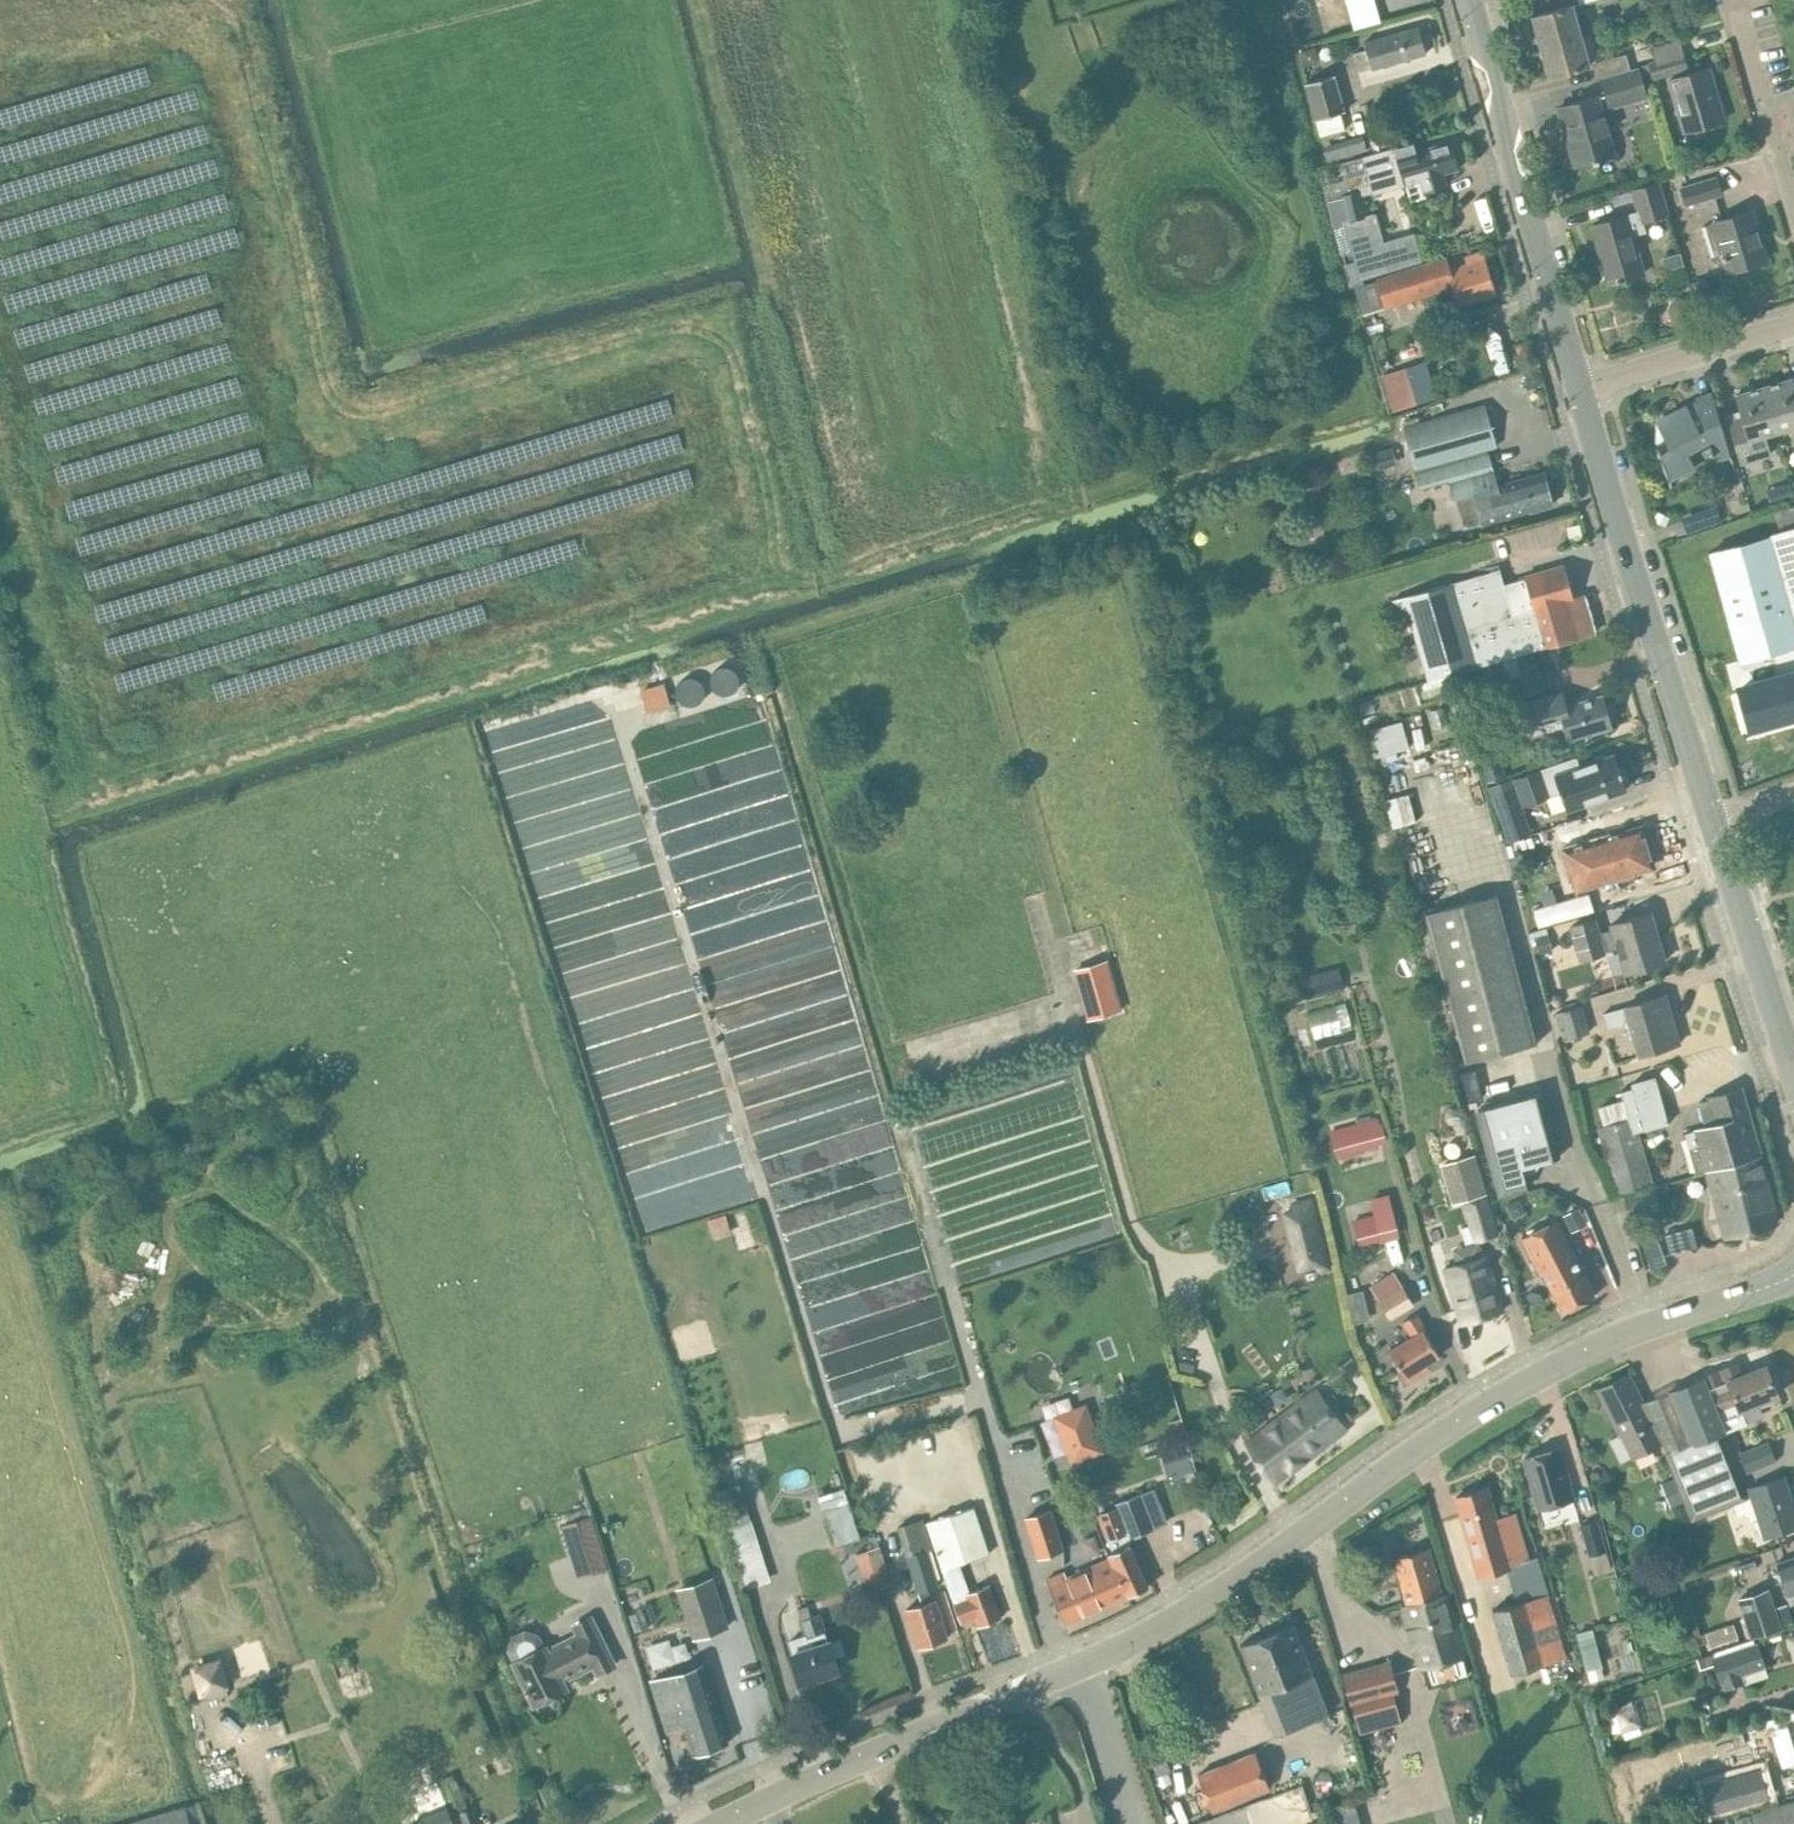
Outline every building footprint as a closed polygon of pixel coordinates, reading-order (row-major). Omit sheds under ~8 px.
[(109,13),(140,6),(138,0),(106,0),(109,13)] [(1378,0),(1350,0),(1357,25),(1383,18),(1378,0)] [(1541,45),(1580,34),(1572,5),(1532,16),(1541,45)] [(1353,54),(1358,72),(1426,53),(1419,26),(1364,42),(1366,50),(1353,54)] [(1541,45),(1549,76),(1589,65),(1580,34),(1541,45)] [(1687,68),(1678,39),(1653,46),(1657,60),(1640,66),(1643,76),(1652,73),(1653,78),(1687,68)] [(1300,51),(1305,67),(1320,62),(1316,47),(1300,51)] [(1596,62),(1600,77),(1631,69),(1626,53),(1596,62)] [(1684,131),(1701,126),(1724,119),(1709,67),(1669,79),(1684,131)] [(1609,107),(1632,100),(1646,96),(1638,68),(1601,79),(1609,107)] [(1345,111),(1335,75),(1306,83),(1316,119),(1345,111)] [(1558,107),(1575,165),(1593,160),(1594,162),(1614,157),(1597,96),(1558,107)] [(1327,159),(1367,149),(1364,135),(1324,145),(1327,159)] [(1349,193),(1338,196),(1345,222),(1346,222),(1369,215),(1364,196),(1406,184),(1410,198),(1446,188),(1442,173),(1459,168),(1451,141),(1417,151),(1414,141),(1362,156),(1366,174),(1346,179),(1349,193)] [(1685,205),(1721,194),(1715,176),(1680,187),(1685,205)] [(1599,248),(1608,283),(1643,273),(1632,235),(1646,231),(1642,220),(1667,213),(1658,183),(1636,189),(1642,211),(1595,224),(1602,247),(1599,248)] [(1710,255),(1722,251),(1728,271),(1766,259),(1751,210),(1714,222),(1714,223),(1702,226),(1710,255)] [(1495,293),(1481,252),(1466,257),(1468,263),(1449,269),(1447,259),(1377,282),(1385,307),(1453,284),(1460,305),(1495,293)] [(1530,342),(1516,346),(1520,361),(1535,357),(1530,342)] [(1381,373),(1394,409),(1438,394),(1425,357),(1381,373)] [(1538,368),(1525,372),(1529,388),(1542,384),(1538,368)] [(1792,426),(1793,432),(1793,385),(1792,378),(1764,386),(1777,430),(1792,426)] [(1736,394),(1743,417),(1729,422),(1742,463),(1769,455),(1763,434),(1777,430),(1764,386),(1736,394)] [(1696,401),(1699,411),(1692,415),(1688,408),(1658,423),(1656,447),(1667,481),(1697,466),(1689,453),(1706,445),(1716,460),(1730,456),(1720,419),(1713,396),(1696,401)] [(1449,478),(1491,466),(1486,449),(1496,446),(1484,404),(1460,411),(1404,427),(1422,488),(1450,480),(1449,478)] [(1372,453),(1378,470),(1398,464),(1393,446),(1372,453)] [(1491,466),(1449,478),(1450,480),(1455,498),(1455,497),(1464,528),(1482,522),(1483,523),(1553,503),(1544,472),(1496,485),(1491,466)] [(1775,513),(1781,531),(1769,535),(1769,536),(1710,552),(1740,661),(1741,660),(1743,669),(1765,663),(1763,654),(1793,646),(1793,506),(1775,513)] [(1657,510),(1653,519),(1666,526),(1670,517),(1657,510)] [(1429,681),(1502,660),(1519,655),(1534,650),(1594,633),(1582,595),(1573,597),(1564,566),(1504,584),(1499,569),(1393,600),(1397,614),(1408,611),(1429,681)] [(1557,647),(1547,650),(1549,660),(1560,658),(1557,647)] [(1544,688),(1534,650),(1519,655),(1502,660),(1503,664),(1479,670),(1483,685),(1521,675),(1526,693),(1544,688)] [(1745,691),(1750,724),(1793,717),(1793,661),(1771,664),(1771,674),(1751,676),(1752,690),(1745,691)] [(664,682),(641,689),(648,712),(671,705),(664,682)] [(1565,726),(1569,739),(1611,727),(1602,695),(1560,707),(1560,710),(1547,713),(1543,697),(1514,706),(1524,738),(1565,726)] [(1371,699),(1358,704),(1363,715),(1375,711),(1371,699)] [(1403,720),(1368,730),(1376,757),(1384,755),(1396,751),(1411,747),(1403,720)] [(1498,748),(1479,753),(1486,782),(1506,777),(1498,748)] [(1566,808),(1626,788),(1625,784),(1628,779),(1625,769),(1619,767),(1615,754),(1610,756),(1605,752),(1595,756),(1592,762),(1579,766),(1576,757),(1540,769),(1514,778),(1522,803),(1560,791),(1566,808)] [(1522,806),(1511,777),(1487,786),(1497,815),(1522,806)] [(1618,886),(1635,881),(1632,872),(1652,866),(1640,827),(1609,836),(1608,833),(1584,841),(1578,821),(1555,827),(1561,847),(1567,845),(1580,888),(1616,877),(1618,886)] [(1465,1062),(1537,1042),(1498,894),(1426,912),(1465,1062)] [(799,935),(815,929),(809,913),(809,912),(798,916),(793,918),(799,935)] [(1650,912),(1611,924),(1612,928),(1598,932),(1594,919),(1571,925),(1580,955),(1619,944),(1628,972),(1665,961),(1650,912)] [(1122,1010),(1104,945),(1069,955),(1088,1020),(1122,1010)] [(1326,970),(1303,976),(1308,998),(1332,992),(1326,970)] [(1554,993),(1549,999),(1551,1006),(1558,1008),(1563,1002),(1561,995),(1554,993)] [(1639,1055),(1679,1043),(1664,994),(1625,1006),(1625,1007),(1603,1012),(1608,1028),(1629,1022),(1639,1055)] [(1308,1011),(1316,1038),(1354,1027),(1346,1000),(1308,1011)] [(1582,1005),(1556,1013),(1564,1039),(1589,1031),(1582,1005)] [(1482,1098),(1475,1070),(1462,1073),(1469,1101),(1482,1098)] [(1604,1125),(1597,1127),(1606,1161),(1616,1194),(1654,1183),(1646,1157),(1639,1131),(1668,1123),(1655,1076),(1631,1083),(1633,1088),(1621,1091),(1623,1099),(1599,1106),(1604,1125)] [(1696,1123),(1697,1127),(1694,1128),(1694,1130),(1684,1133),(1695,1171),(1759,1151),(1741,1088),(1710,1097),(1710,1098),(1698,1102),(1703,1121),(1696,1123)] [(1535,1163),(1557,1157),(1541,1092),(1478,1108),(1499,1193),(1526,1186),(1523,1172),(1533,1170),(1536,1165),(1535,1163)] [(1385,1145),(1378,1118),(1331,1130),(1338,1158),(1385,1145)] [(1774,1204),(1759,1151),(1695,1171),(1696,1174),(1707,1171),(1725,1237),(1774,1224),(1774,1204)] [(1475,1153),(1440,1164),(1452,1203),(1487,1193),(1475,1153)] [(1677,1188),(1682,1204),(1703,1199),(1698,1182),(1677,1188)] [(1655,1189),(1624,1198),(1629,1216),(1660,1207),(1655,1189)] [(1292,1208),(1283,1210),(1299,1271),(1317,1266),(1318,1273),(1333,1269),(1314,1196),(1290,1202),(1292,1208)] [(1486,1197),(1466,1202),(1475,1238),(1497,1236),(1486,1197)] [(1390,1202),(1374,1206),(1376,1215),(1354,1220),(1360,1246),(1398,1237),(1390,1202)] [(1543,1272),(1563,1312),(1594,1296),(1555,1219),(1521,1237),(1540,1274),(1543,1272)] [(1485,1252),(1444,1266),(1461,1323),(1503,1311),(1485,1252)] [(1392,1273),(1370,1286),(1385,1309),(1392,1320),(1413,1306),(1407,1296),(1392,1273)] [(1409,1334),(1387,1348),(1408,1381),(1429,1368),(1426,1363),(1439,1355),(1424,1330),(1426,1329),(1416,1313),(1402,1322),(1409,1334)] [(1740,1410),(1778,1395),(1765,1364),(1742,1374),(1737,1362),(1702,1376),(1702,1378),(1718,1413),(1738,1405),(1740,1410)] [(1621,1462),(1662,1441),(1628,1374),(1598,1389),(1620,1434),(1609,1439),(1621,1462)] [(1702,1378),(1670,1391),(1691,1443),(1666,1453),(1676,1477),(1661,1482),(1671,1507),(1686,1501),(1692,1518),(1727,1504),(1725,1497),(1731,1495),(1742,1490),(1720,1433),(1725,1431),(1718,1413),(1702,1378)] [(1316,1387),(1243,1443),(1273,1483),(1347,1428),(1316,1387)] [(1086,1403),(1053,1415),(1071,1465),(1105,1453),(1086,1403)] [(1769,1440),(1739,1452),(1747,1472),(1776,1460),(1769,1440)] [(1557,1447),(1524,1457),(1539,1509),(1573,1498),(1557,1447)] [(1164,1458),(1171,1478),(1197,1469),(1191,1449),(1164,1458)] [(1739,1512),(1758,1506),(1768,1535),(1793,1527),(1793,1506),(1793,1507),(1783,1477),(1751,1488),(1752,1492),(1744,1495),(1742,1490),(1731,1495),(1737,1513),(1739,1512)] [(714,1491),(725,1524),(727,1523),(747,1588),(764,1582),(744,1517),(745,1517),(735,1484),(714,1491)] [(1522,1537),(1515,1514),(1497,1520),(1488,1488),(1455,1497),(1478,1575),(1504,1568),(1514,1602),(1491,1609),(1510,1673),(1565,1656),(1536,1558),(1529,1561),(1522,1537)] [(820,1503),(823,1510),(824,1509),(836,1547),(859,1540),(851,1513),(859,1510),(853,1492),(820,1503)] [(1112,1559),(1111,1560),(1126,1596),(1148,1586),(1129,1543),(1126,1545),(1124,1540),(1152,1528),(1137,1495),(1115,1503),(1116,1506),(1097,1513),(1112,1551),(1109,1552),(1112,1559)] [(931,1521),(945,1566),(960,1561),(990,1552),(976,1507),(931,1521)] [(1024,1519),(1035,1558),(1063,1550),(1054,1512),(1024,1519)] [(570,1522),(562,1525),(568,1545),(574,1565),(603,1556),(597,1536),(591,1516),(570,1522)] [(898,1527),(906,1554),(922,1603),(906,1608),(918,1647),(947,1637),(935,1599),(931,1600),(928,1589),(938,1586),(927,1553),(933,1550),(923,1518),(898,1527)] [(1583,1522),(1592,1552),(1607,1548),(1598,1518),(1583,1522)] [(1393,1557),(1407,1603),(1403,1604),(1422,1667),(1465,1654),(1448,1593),(1442,1594),(1428,1547),(1393,1557)] [(1793,1592),(1793,1557),(1778,1562),(1788,1594),(1793,1592)] [(1065,1571),(1045,1580),(1064,1623),(1126,1596),(1111,1560),(1068,1578),(1065,1571)] [(1000,1616),(992,1594),(989,1585),(969,1591),(960,1561),(945,1566),(961,1621),(975,1616),(978,1625),(1000,1616)] [(861,1571),(868,1589),(879,1585),(873,1567),(861,1571)] [(713,1576),(676,1588),(693,1640),(730,1628),(713,1576)] [(1769,1589),(1738,1599),(1750,1637),(1781,1627),(1769,1589)] [(788,1640),(792,1651),(802,1682),(839,1670),(834,1657),(846,1654),(841,1636),(828,1640),(820,1613),(801,1618),(806,1633),(788,1640)] [(513,1635),(508,1649),(514,1662),(513,1663),(534,1704),(567,1688),(563,1680),(593,1665),(597,1673),(615,1664),(591,1617),(574,1626),(578,1634),(547,1649),(539,1634),(526,1629),(513,1635)] [(1705,1632),(1706,1636),(1710,1648),(1739,1638),(1734,1622),(1705,1632)] [(1276,1736),(1329,1715),(1293,1623),(1240,1644),(1276,1736)] [(1592,1627),(1576,1631),(1586,1669),(1588,1669),(1601,1665),(1602,1665),(1592,1627)] [(1755,1643),(1714,1657),(1723,1685),(1742,1679),(1738,1669),(1762,1662),(1755,1643)] [(1390,1661),(1343,1676),(1362,1733),(1401,1721),(1393,1694),(1399,1692),(1390,1661)] [(702,1662),(650,1679),(659,1709),(662,1716),(665,1725),(667,1732),(685,1726),(694,1753),(728,1742),(721,1719),(702,1662)] [(1636,1703),(1615,1710),(1621,1732),(1643,1725),(1636,1703)] [(1270,1787),(1265,1773),(1256,1751),(1198,1774),(1212,1810),(1270,1787)] [(1760,1769),(1704,1785),(1712,1813),(1768,1797),(1760,1769)] [(1255,1823),(1310,1803),(1303,1783),(1248,1802),(1255,1823)] [(17,1784),(8,1787),(11,1798),(20,1796),(17,1784)] [(1355,1798),(1329,1805),(1335,1823),(1362,1823),(1355,1798)] [(190,1801),(113,1823),(197,1823),(190,1801)] [(457,1810),(464,1823),(473,1823),(480,1820),(471,1803),(457,1810)] [(1753,1814),(1756,1823),(1793,1823),(1793,1803),(1753,1814)] [(449,1807),(415,1821),(417,1823),(456,1823),(449,1807)] [(1735,1819),(1737,1823),(1752,1823),(1750,1815),(1735,1819)]
